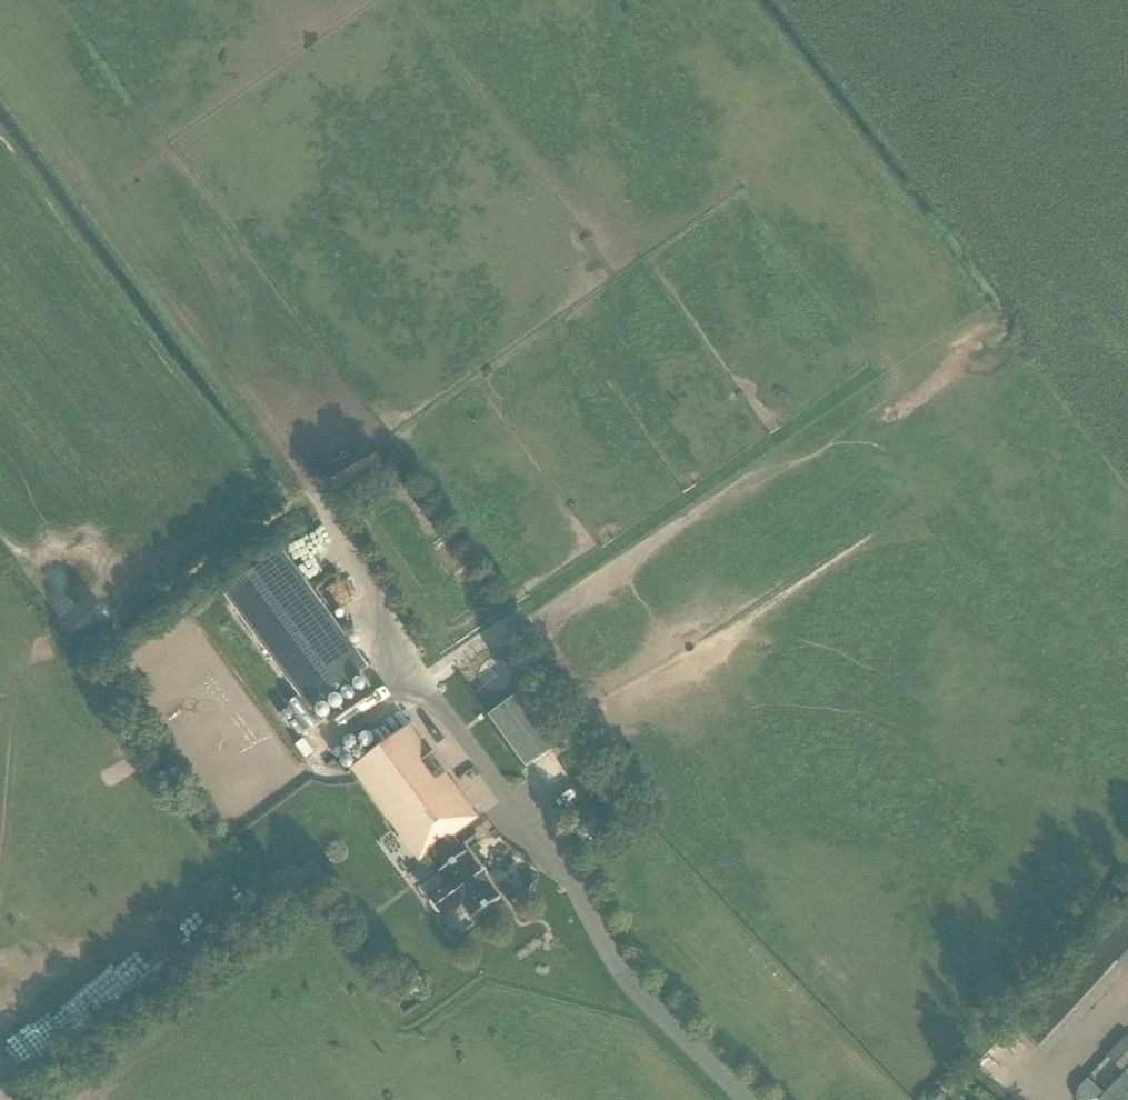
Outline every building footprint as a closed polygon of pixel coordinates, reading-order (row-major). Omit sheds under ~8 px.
[(367,668),(281,552),(226,593),(312,709),(367,668)] [(520,689),(489,713),(526,767),(558,746),(520,689)] [(311,730),(319,716),(306,709),(298,723),(311,730)] [(465,853),(453,837),(478,818),(410,727),(352,769),(420,861),(429,855),(440,871),(439,872),(447,882),(429,896),(445,917),(463,904),(474,918),(500,898),(487,881),(489,880),(477,865),(476,866),(466,852),(465,853)] [(1008,1021),(1040,1051),(1127,958),(1127,893),(1008,1021)] [(1112,1019),(1099,1034),(1107,1041),(1121,1027),(1112,1019)] [(1122,1070),(1127,1064),(1127,1035),(1126,1034),(1106,1056),(1122,1070)] [(1101,1099),(1127,1099),(1127,1070),(1101,1099)]
